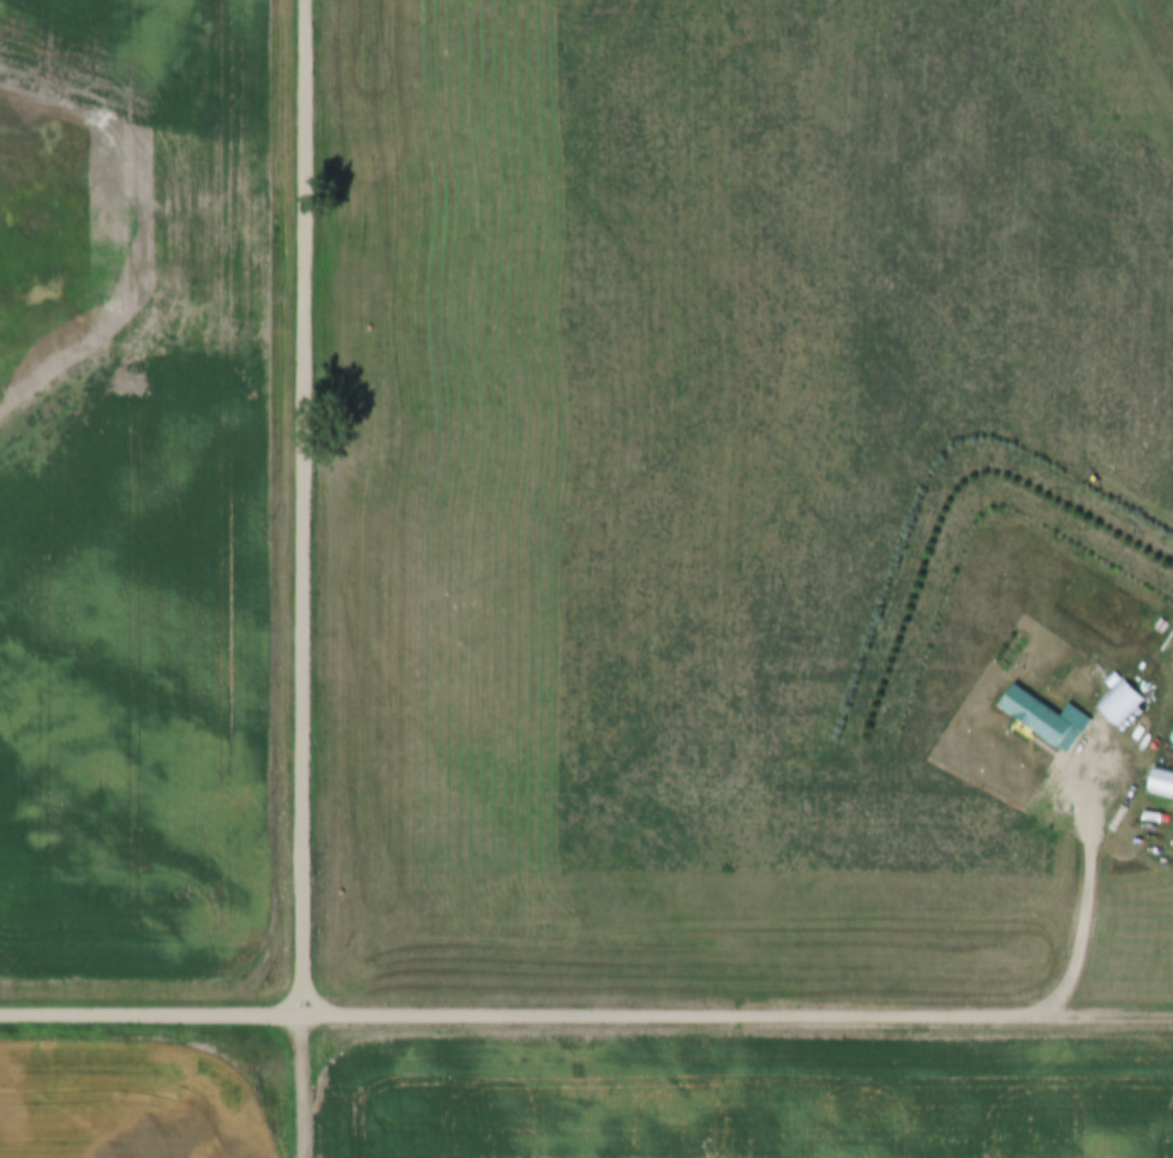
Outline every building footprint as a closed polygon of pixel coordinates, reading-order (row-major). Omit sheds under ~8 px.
[(1122,729),(1149,702),(1125,679),(1098,705),(1122,729)] [(1016,685),(1001,708),(1071,754),(1086,731),(1016,685)]
